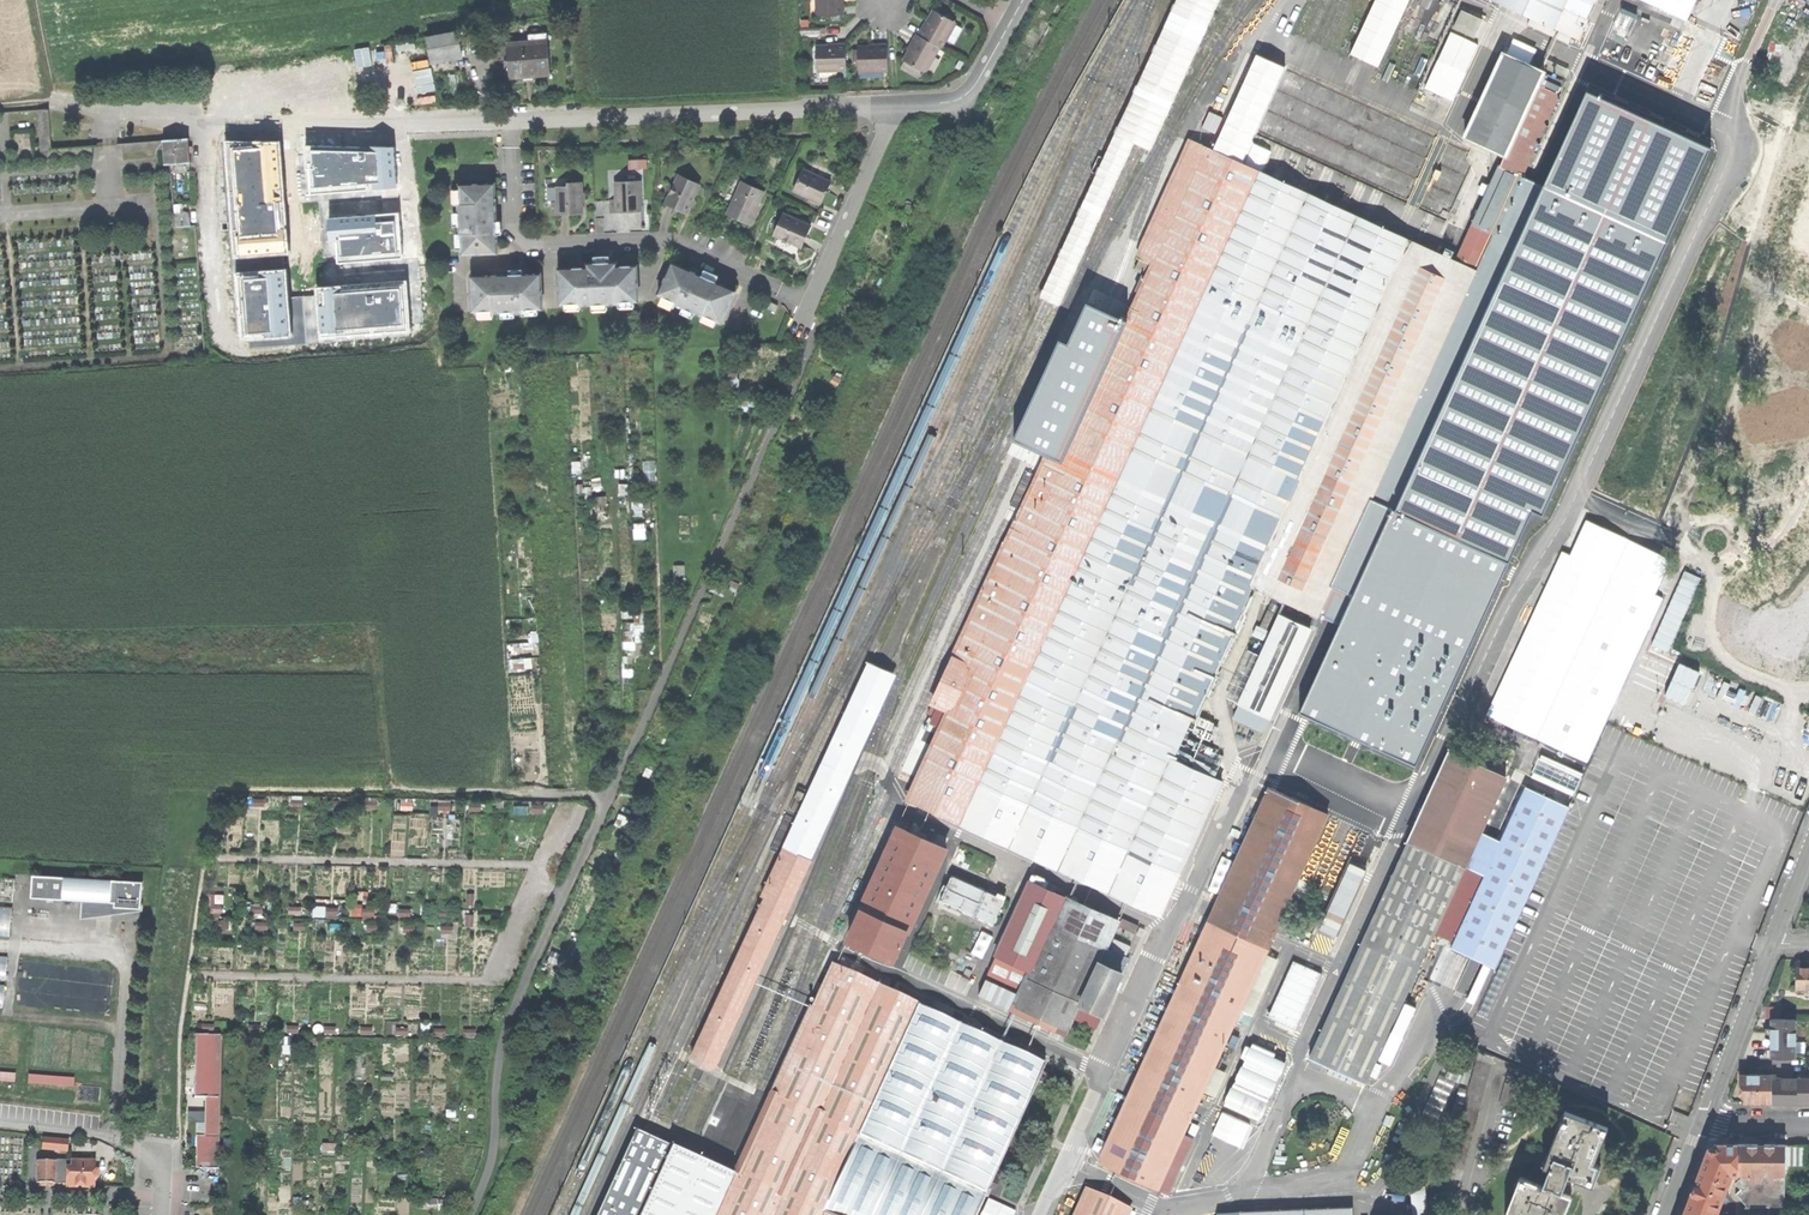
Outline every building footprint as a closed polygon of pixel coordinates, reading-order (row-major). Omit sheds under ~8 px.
[(841,14),(841,2),(840,0),(817,0),(818,15),(841,14)] [(1037,295),(1048,301),(1058,305),(1133,141),(1140,145),(1148,149),(1217,0),(1173,0),(1037,295)] [(1577,40),(1595,0),(1492,0),(1505,6),(1577,40)] [(1452,28),(1476,38),(1484,18),(1460,8),(1452,28)] [(937,46),(940,47),(954,22),(934,11),(927,24),(920,36),(937,46)] [(1453,99),(1478,42),(1450,30),(1425,86),(1453,99)] [(463,56),(459,32),(431,37),(432,39),(429,39),(433,61),(463,56)] [(530,76),(550,75),(548,35),(524,36),(524,44),(508,45),(510,77),(530,76)] [(923,72),(937,46),(920,36),(918,35),(910,49),(903,61),(923,72)] [(1530,63),(1536,47),(1513,37),(1507,53),(1530,63)] [(422,63),(433,61),(429,39),(418,41),(422,63)] [(858,70),(888,69),(887,46),(872,47),(858,47),(858,70)] [(845,69),(845,47),(829,47),(816,48),(816,70),(845,69)] [(1504,156),(1500,166),(1521,175),(1524,170),(1557,97),(1537,87),(1542,74),(1502,56),(1481,100),(1464,137),(1504,156)] [(1563,84),(1542,74),(1537,87),(1557,97),(1563,84)] [(1334,623),(1299,701),(1411,752),(1528,497),(1538,501),(1703,137),(1583,81),(1540,177),(1532,174),(1524,170),(1521,175),(1494,235),(1491,233),(1474,271),(1316,615),(1328,620),(1334,623)] [(48,104),(38,105),(43,153),(91,151),(91,143),(52,144),(48,104)] [(164,164),(189,163),(188,139),(163,139),(164,164)] [(281,142),(225,140),(234,256),(288,253),(281,142)] [(1190,141),(1163,200),(1179,207),(1206,148),(1190,141)] [(397,186),(393,147),(305,145),(307,169),(310,169),(312,194),(397,186)] [(1140,293),(1102,376),(1256,447),(1204,562),(1252,584),(1251,585),(1316,615),(1474,271),(1455,262),(1398,236),(1382,228),(1367,222),(1349,214),(1333,206),(1316,199),(1300,191),(1285,184),(1267,176),(1251,169),(1235,162),(1206,148),(1179,207),(1153,264),(1148,275),(1147,278),(1140,293)] [(648,167),(647,158),(629,159),(629,168),(648,167)] [(1500,166),(1473,225),(1491,233),(1494,235),(1498,227),(1521,175),(1500,166)] [(791,191),(821,205),(826,194),(831,183),(801,169),(791,191)] [(666,204),(687,213),(700,186),(689,181),(679,176),(674,186),(671,194),(666,204)] [(628,182),(616,183),(616,201),(611,201),(612,213),(641,212),(641,182),(628,182)] [(727,214),(751,225),(757,213),(755,212),(764,193),(753,188),(742,182),(727,214)] [(495,183),(459,185),(460,205),(458,205),(459,234),(462,234),(463,254),(498,253),(497,233),(494,233),(494,224),(496,224),(495,183)] [(552,215),(582,216),(582,188),(568,188),(558,188),(558,204),(552,204),(552,215)] [(1139,258),(1153,264),(1179,207),(1163,200),(1137,257),(1139,258)] [(188,212),(173,213),(174,226),(189,224),(188,212)] [(403,257),(400,213),(330,218),(332,241),(338,240),(339,262),(403,257)] [(774,236),(802,248),(806,238),(811,227),(783,215),(774,236)] [(1473,225),(1455,262),(1474,271),(1489,237),(1491,233),(1473,225)] [(1134,269),(1148,275),(1153,264),(1139,258),(1134,269)] [(721,323),(736,291),(715,281),(700,275),(698,274),(696,276),(691,274),(692,271),(691,270),(672,262),(658,295),(676,303),(676,305),(703,317),(704,315),(721,323)] [(618,302),(638,302),(637,267),(617,267),(616,263),(602,263),(587,264),(587,269),(557,270),(558,305),(578,304),(578,306),(618,305),(618,302)] [(692,267),(691,270),(692,271),(691,274),(696,276),(698,274),(700,275),(702,272),(692,267)] [(287,269),(237,273),(241,339),(292,336),(287,269)] [(541,308),(540,273),(521,274),(519,274),(519,277),(512,277),(512,275),(511,275),(471,276),(472,311),(492,311),(492,312),(521,312),(521,309),(541,308)] [(1135,291),(1140,293),(1147,278),(1142,276),(1135,291)] [(406,281),(318,287),(321,337),(410,331),(406,281)] [(779,305),(771,301),(768,308),(776,311),(779,305)] [(1089,404),(1050,490),(1204,562),(1256,447),(1102,376),(1089,404)] [(1013,529),(1029,536),(1050,490),(1089,404),(1073,397),(1026,499),(1024,498),(1020,507),(1022,508),(1013,529)] [(1009,579),(969,667),(1172,759),(1251,585),(1252,584),(1204,562),(1050,490),(1029,536),(1009,579)] [(1029,536),(1013,529),(993,572),(1009,579),(1029,536)] [(1685,569),(1652,643),(1669,650),(1702,577),(1685,569)] [(953,659),(969,667),(1009,579),(993,572),(953,659)] [(1268,610),(1260,626),(1267,629),(1274,613),(1268,610)] [(1281,613),(1279,616),(1307,628),(1308,625),(1281,613)] [(1268,717),(1269,717),(1310,630),(1307,628),(1279,616),(1239,703),(1250,709),(1268,717)] [(1690,707),(1704,671),(1644,647),(1630,683),(1690,707)] [(939,705),(950,709),(969,667),(953,659),(933,702),(939,705)] [(772,882),(765,898),(692,1056),(703,1062),(715,1067),(810,859),(807,857),(892,672),(882,668),(869,662),(773,871),(777,873),(772,882)] [(941,728),(908,800),(1037,858),(1160,915),(1221,782),(1172,759),(969,667),(950,709),(941,728)] [(939,705),(931,723),(941,728),(950,709),(939,705)] [(1264,726),(1268,717),(1250,709),(1246,718),(1264,726)] [(1409,841),(1465,867),(1481,832),(1506,777),(1450,752),(1409,841)] [(1501,841),(1481,832),(1465,867),(1485,876),(1451,949),(1494,969),(1495,968),(1500,958),(1569,807),(1562,803),(1526,787),(1501,841)] [(1217,906),(1197,950),(1253,977),(1273,933),(1290,896),(1296,883),(1323,824),(1327,815),(1271,789),(1217,906)] [(1343,848),(1364,856),(1382,814),(1362,805),(1343,848)] [(903,823),(900,828),(910,832),(913,827),(903,823)] [(899,827),(861,909),(908,931),(946,849),(930,842),(918,836),(910,832),(900,828),(899,827)] [(922,828),(918,836),(930,842),(934,833),(922,828)] [(1421,964),(1465,867),(1409,841),(1364,939),(1421,964)] [(1317,930),(1333,936),(1364,871),(1349,863),(1317,930)] [(33,874),(31,896),(84,900),(115,901),(114,906),(141,908),(142,900),(143,881),(33,874)] [(951,875),(940,899),(993,924),(1004,899),(951,875)] [(15,901),(17,878),(0,877),(0,899),(15,901)] [(762,896),(765,898),(772,882),(769,881),(762,896)] [(998,956),(1031,971),(1052,924),(1064,898),(1030,882),(996,955),(998,956)] [(1296,883),(1290,896),(1302,901),(1308,889),(1296,883)] [(220,903),(225,902),(224,893),(210,894),(213,921),(222,920),(220,903)] [(1118,922),(1064,898),(1052,924),(1106,948),(1118,922)] [(114,906),(115,901),(84,900),(83,917),(145,909),(145,901),(142,900),(141,908),(114,906)] [(907,933),(908,931),(861,909),(860,911),(862,912),(849,939),(849,938),(848,941),(850,942),(850,941),(891,959),(890,960),(892,961),(893,959),(905,932),(907,933)] [(11,935),(13,913),(0,911),(0,934),(11,935)] [(1122,919),(1118,927),(1135,934),(1138,927),(1122,919)] [(1106,948),(1052,924),(1031,971),(1022,990),(1013,1010),(1066,1034),(1073,1018),(1080,1003),(1099,963),(1106,948)] [(1366,1084),(1421,964),(1364,939),(1310,1058),(1366,1084)] [(1106,948),(1099,963),(1121,973),(1127,958),(1106,948)] [(962,949),(958,956),(976,964),(979,957),(962,949)] [(1181,1134),(1253,977),(1197,950),(1137,1080),(1100,1162),(1156,1188),(1166,1167),(1181,1134)] [(7,979),(9,956),(0,955),(0,978),(7,979)] [(1022,990),(1031,971),(998,956),(988,977),(1005,985),(1006,983),(1022,990)] [(1513,963),(1500,958),(1474,1014),(1487,1020),(1513,963)] [(1293,960),(1269,1012),(1298,1024),(1320,972),(1293,960)] [(958,962),(955,969),(971,976),(974,969),(958,962)] [(1102,1014),(1121,973),(1099,963),(1080,1003),(1102,1014)] [(718,1214),(977,1214),(1047,1063),(966,1026),(881,987),(832,964),(771,1098),(738,1171),(736,1175),(718,1214)] [(1808,994),(1808,968),(1806,968),(1796,968),(1796,989),(1807,989),(1807,994),(1808,994)] [(1439,984),(1468,991),(1472,974),(1463,972),(1463,974),(1443,969),(1439,984)] [(1080,1003),(1073,1018),(1095,1028),(1102,1014),(1080,1003)] [(1765,1007),(1765,1019),(1771,1019),(1782,1019),(1782,1007),(1765,1007)] [(1795,1019),(1782,1019),(1771,1019),(1771,1028),(1765,1028),(1765,1049),(1771,1049),(1771,1058),(1795,1058),(1795,1019)] [(206,1097),(219,1097),(220,1034),(196,1034),(195,1097),(206,1097)] [(1248,1045),(1222,1104),(1257,1119),(1284,1060),(1248,1045)] [(1509,1066),(1499,1105),(1514,1109),(1525,1071),(1509,1066)] [(14,1080),(15,1073),(0,1072),(0,1079),(14,1080)] [(29,1074),(28,1081),(73,1085),(74,1077),(29,1074)] [(1744,1094),(1744,1103),(1755,1103),(1771,1103),(1771,1075),(1740,1075),(1740,1094),(1744,1094)] [(1801,1078),(1776,1078),(1776,1075),(1771,1075),(1771,1103),(1790,1103),(1801,1103),(1801,1078)] [(206,1097),(205,1136),(219,1136),(219,1097),(206,1097)] [(1504,1214),(1563,1214),(1570,1196),(1561,1192),(1567,1176),(1591,1186),(1599,1165),(1594,1163),(1607,1128),(1564,1111),(1542,1167),(1548,1169),(1542,1185),(1519,1176),(1504,1214)] [(1250,1125),(1221,1112),(1212,1134),(1240,1147),(1250,1125)] [(672,1146),(666,1143),(649,1135),(635,1129),(596,1214),(641,1214),(672,1146)] [(1178,1173),(1193,1140),(1181,1134),(1166,1167),(1178,1173)] [(201,1168),(204,1168),(205,1136),(197,1136),(197,1168),(201,1168)] [(218,1168),(219,1136),(205,1136),(204,1168),(207,1168),(218,1168)] [(43,1138),(42,1147),(67,1149),(68,1140),(43,1138)] [(1730,1175),(1731,1173),(1737,1173),(1737,1144),(1714,1145),(1709,1148),(1705,1160),(1699,1175),(1683,1214),(1714,1214),(1730,1175)] [(1757,1146),(1737,1144),(1737,1173),(1737,1174),(1741,1174),(1785,1175),(1785,1165),(1785,1145),(1764,1145),(1764,1147),(1761,1147),(1757,1147),(1757,1146)] [(1795,1165),(1795,1145),(1785,1145),(1785,1165),(1795,1165)] [(1795,1145),(1795,1165),(1806,1165),(1806,1145),(1795,1145)] [(736,1175),(724,1169),(707,1162),(690,1153),(672,1146),(641,1214),(718,1214),(736,1175)] [(55,1182),(56,1160),(37,1160),(37,1182),(40,1182),(40,1185),(52,1185),(52,1182),(55,1182)] [(67,1182),(67,1160),(56,1160),(55,1182),(67,1182)] [(67,1160),(67,1182),(67,1185),(93,1186),(93,1176),(94,1169),(94,1161),(67,1160)] [(1178,1173),(1166,1167),(1156,1188),(1168,1193),(1178,1173)] [(1785,1175),(1741,1174),(1741,1178),(1735,1184),(1741,1190),(1736,1194),(1747,1206),(1744,1208),(1748,1213),(1751,1210),(1748,1207),(1769,1207),(1769,1214),(1784,1214),(1785,1175)] [(1423,1185),(1412,1186),(1414,1214),(1426,1214),(1423,1185)] [(1076,1214),(1126,1214),(1129,1210),(1087,1191),(1076,1214)]
